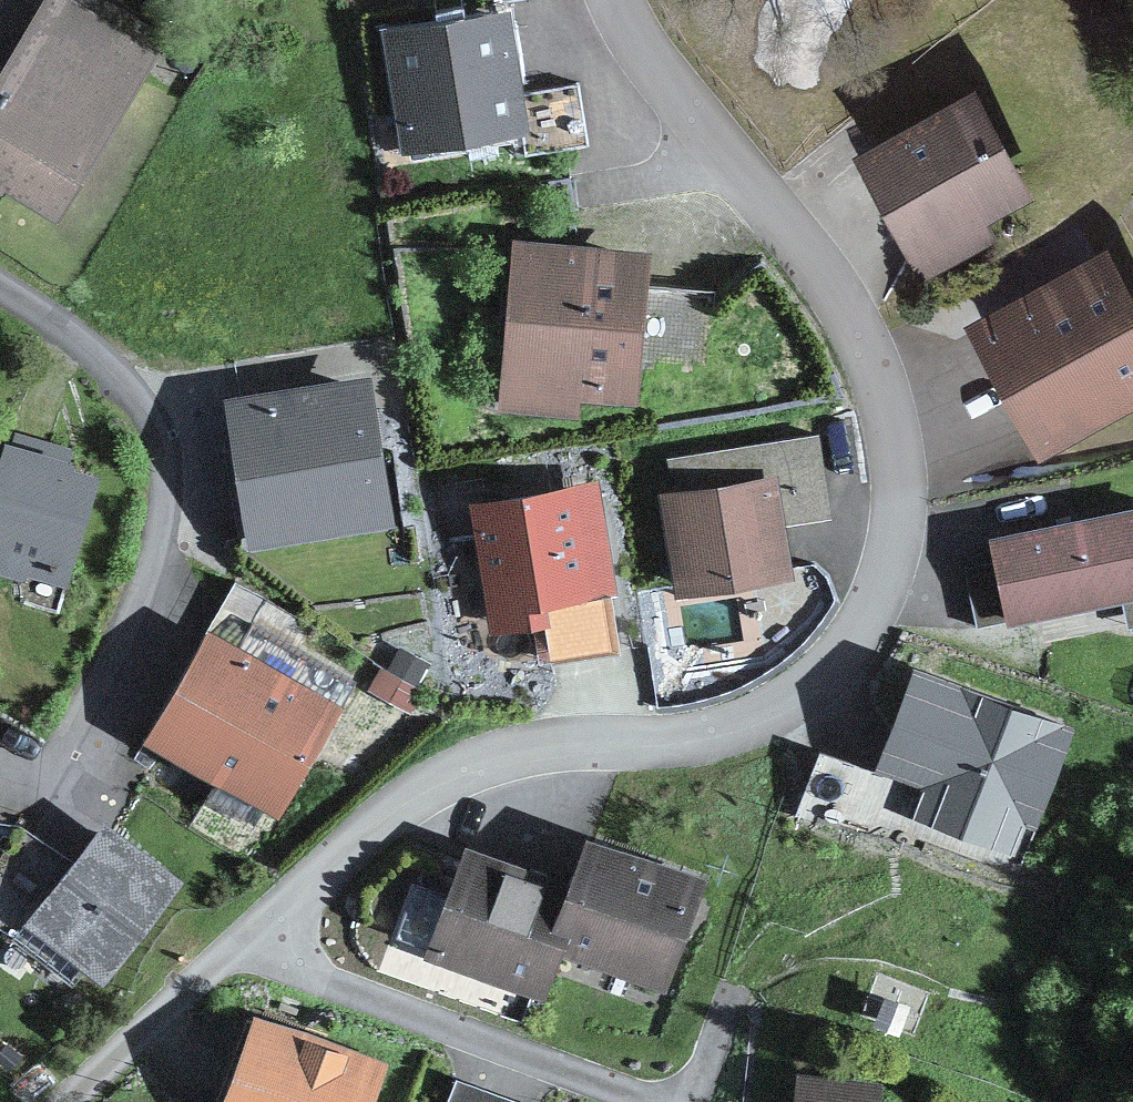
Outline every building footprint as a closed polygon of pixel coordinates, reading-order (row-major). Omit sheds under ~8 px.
[(70,0),(43,0),(0,73),(0,191),(71,232),(173,61),(70,0)] [(519,13),(390,31),(407,153),(536,135),(519,13)] [(987,88),(864,148),(927,276),(1050,216),(987,88)] [(671,239),(539,230),(528,400),(659,409),(671,239)] [(1117,250),(982,315),(1046,448),(1132,406),(1132,284),(1117,250)] [(411,524),(387,374),(243,397),(268,547),(411,524)] [(0,474),(0,554),(62,575),(95,478),(9,448),(0,474)] [(806,466),(692,485),(711,599),(825,580),(806,466)] [(648,587),(624,474),(495,500),(519,614),(648,587)] [(1008,538),(1027,632),(1132,611),(1132,513),(1008,538)] [(220,633),(157,744),(289,819),(352,708),(220,633)] [(912,815),(1026,854),(1076,711),(912,654),(874,763),(924,781),(912,815)] [(183,879),(108,827),(37,929),(112,981),(183,879)] [(479,848),(438,956),(555,1001),(573,955),(676,995),(720,882),(594,834),(575,884),(479,848)] [(241,1101),(382,1101),(393,1068),(266,1027),(241,1101)] [(877,1085),(817,1081),(815,1101),(875,1101),(877,1085)]
